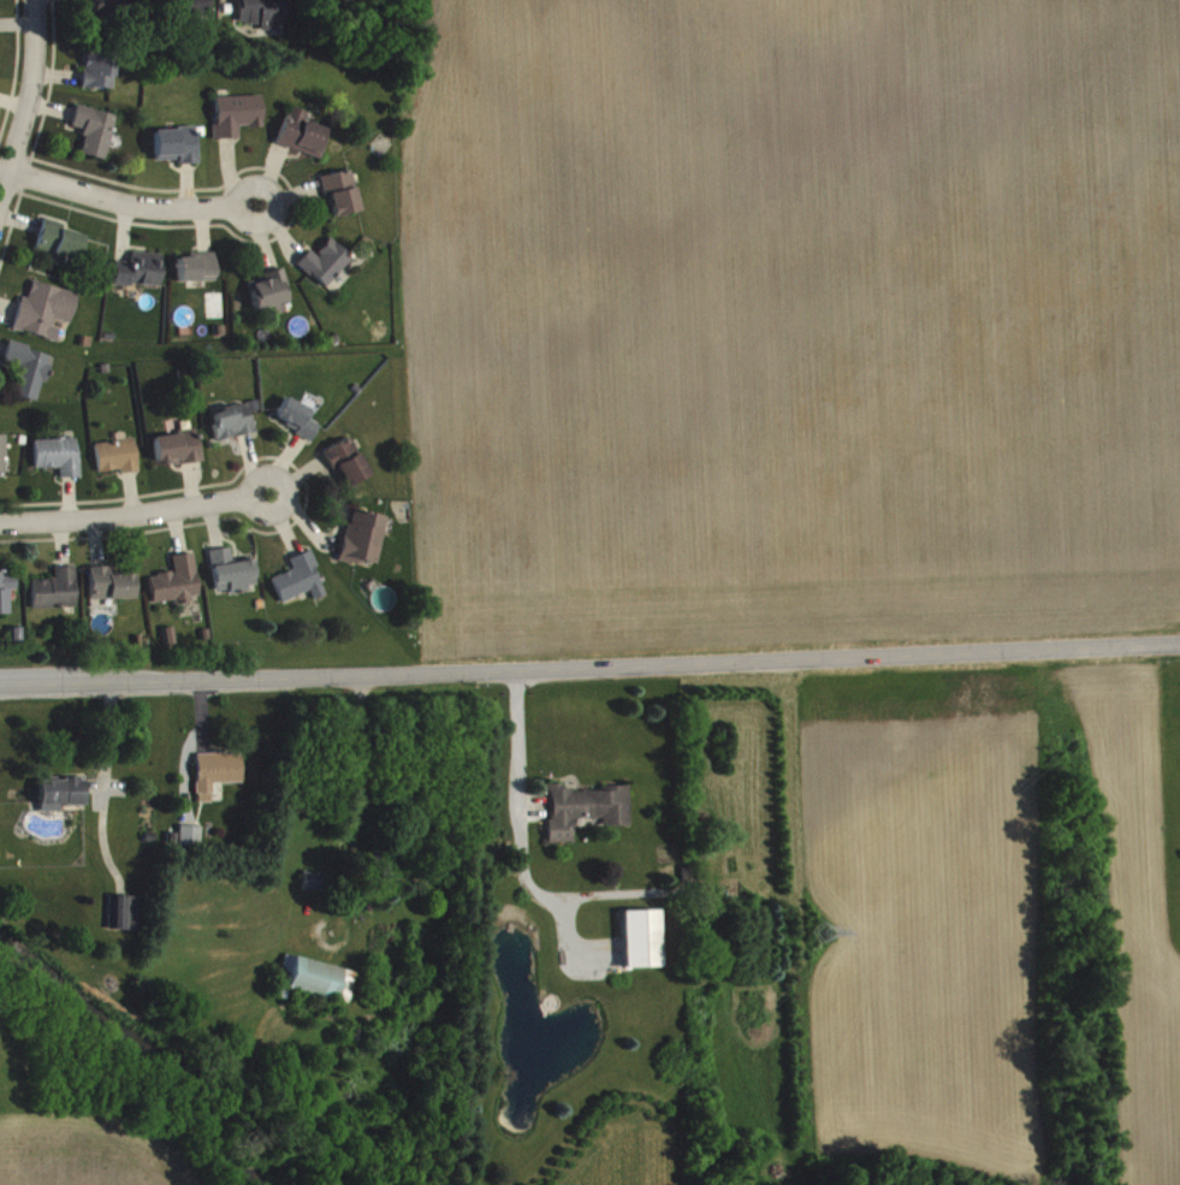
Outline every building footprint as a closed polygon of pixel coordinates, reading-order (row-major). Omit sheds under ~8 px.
[(87,23),(127,21),(126,0),(86,0),(87,23)] [(241,35),(287,33),(286,0),(240,0),(241,35)] [(308,0),(333,11),(338,0),(308,0)] [(85,95),(114,96),(115,59),(86,58),(85,95)] [(217,146),(241,145),(241,134),(264,133),(263,102),(215,104),(217,146)] [(118,122),(78,113),(74,133),(87,136),(81,161),(107,167),(118,122)] [(278,151),(322,166),(329,148),(325,147),(329,136),(306,128),(309,119),(292,113),(278,151)] [(179,171),(199,170),(198,134),(156,136),(157,168),(178,167),(179,171)] [(322,184),(327,203),(330,201),(336,224),(363,217),(352,176),(322,184)] [(64,236),(65,231),(47,226),(36,264),(76,275),(85,242),(64,236)] [(299,270),(326,295),(354,265),(332,245),(317,262),(311,256),(299,270)] [(107,273),(112,253),(90,248),(86,268),(107,273)] [(116,269),(115,292),(162,294),(163,261),(133,259),(132,270),(116,269)] [(181,289),(217,288),(217,262),(180,263),(181,289)] [(248,288),(258,318),(293,307),(283,277),(248,288)] [(14,337),(58,348),(62,331),(72,333),(80,300),(34,289),(30,305),(22,303),(14,337)] [(38,408),(43,389),(47,390),(54,360),(9,350),(4,370),(24,374),(18,404),(38,408)] [(312,428),(316,417),(287,405),(277,429),(315,445),(321,432),(312,428)] [(220,448),(259,439),(255,420),(262,418),(259,407),(213,418),(220,448)] [(203,470),(201,439),(156,442),(158,469),(168,469),(169,472),(203,470)] [(347,495),(372,482),(352,444),(327,457),(347,495)] [(80,445),(35,447),(36,475),(60,475),(60,485),(80,485),(80,445)] [(123,476),(124,480),(140,479),(137,446),(96,450),(99,479),(123,476)] [(379,573),(389,523),(352,517),(343,566),(379,573)] [(258,592),(256,567),(234,569),(233,555),(213,557),(216,598),(231,597),(231,602),(250,600),(249,593),(258,592)] [(327,603),(316,575),(319,573),(313,557),(291,566),(295,576),(273,585),(283,610),(312,598),(315,607),(327,603)] [(154,611),(201,604),(195,560),(173,563),(176,579),(150,583),(154,611)] [(135,606),(135,582),(110,582),(110,573),(90,574),(91,607),(135,606)] [(77,614),(76,574),(55,574),(56,587),(33,587),(34,615),(77,614)] [(16,597),(16,578),(0,578),(0,621),(9,621),(8,597),(16,597)] [(245,790),(245,760),(198,762),(200,810),(215,809),(215,790),(245,790)] [(87,813),(86,786),(41,787),(41,819),(61,819),(61,814),(87,813)] [(633,833),(632,795),(567,797),(567,791),(552,791),(553,850),(575,849),(575,826),(607,825),(607,833),(633,833)] [(204,833),(182,832),(181,853),(203,854),(204,833)] [(305,898),(330,899),(330,880),(306,879),(305,898)] [(138,938),(139,903),(110,902),(108,937),(138,938)] [(625,918),(626,976),(663,974),(661,917),(625,918)] [(337,1007),(345,977),(288,961),(280,991),(337,1007)]
